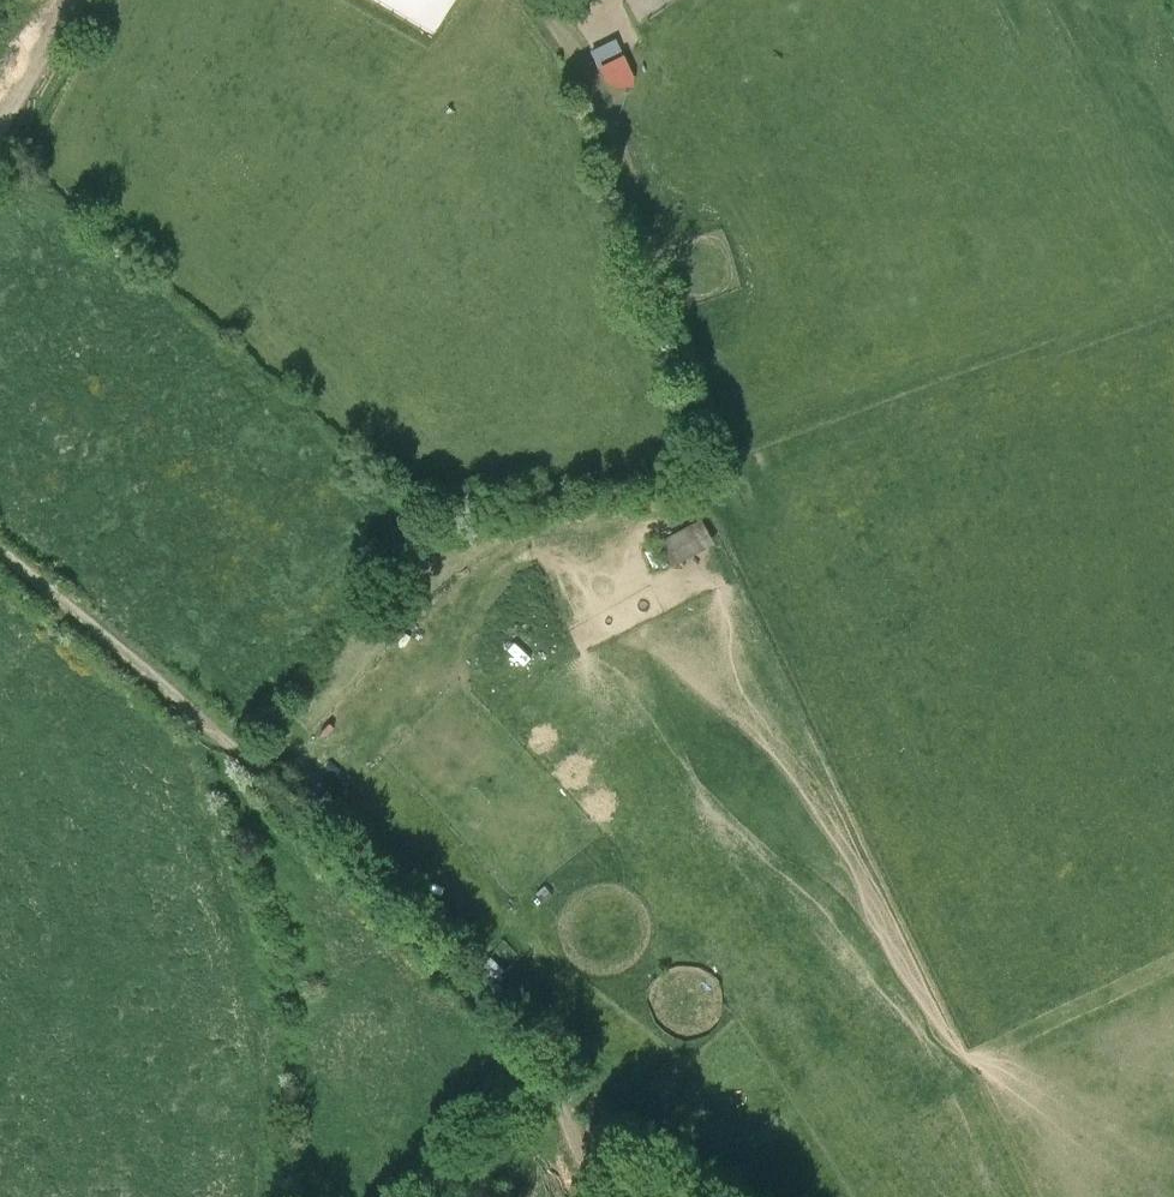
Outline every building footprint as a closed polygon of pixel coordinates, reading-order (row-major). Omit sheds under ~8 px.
[(641,67),(616,78),(621,91),(647,80),(641,67)] [(511,1010),(523,1001),(512,987),(500,996),(511,1010)]
